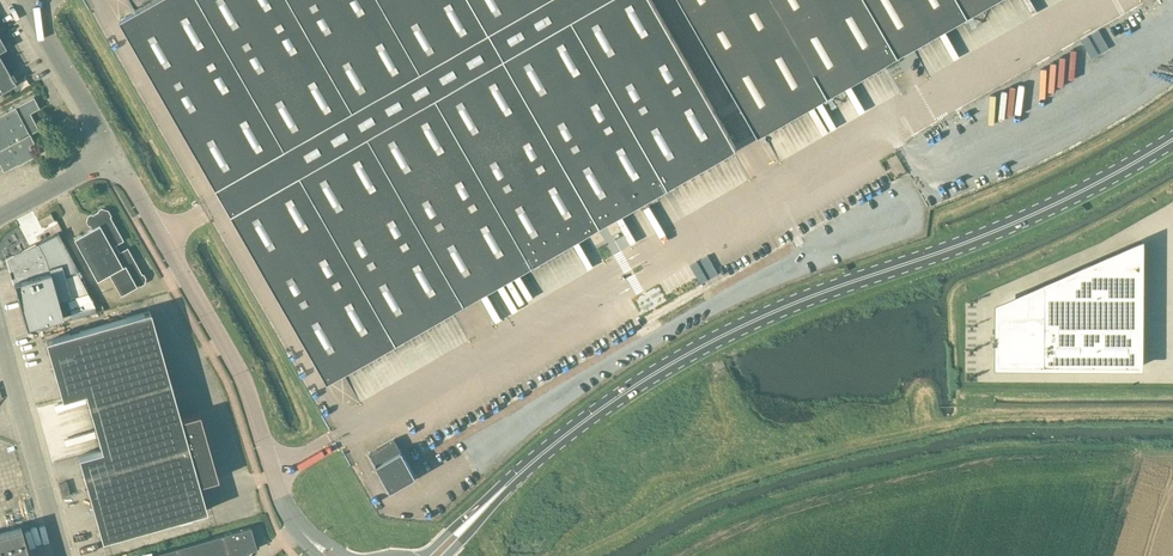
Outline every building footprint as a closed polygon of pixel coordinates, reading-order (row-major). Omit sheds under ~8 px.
[(599,225),(736,147),(652,0),(154,0),(120,19),(327,380),(599,225)] [(758,133),(991,0),(682,0),(758,133)] [(15,84),(13,81),(15,80),(12,74),(10,75),(0,58),(0,93),(15,84)] [(33,97),(0,115),(0,165),(3,172),(17,164),(18,164),(34,156),(28,146),(34,143),(29,134),(38,129),(30,113),(39,108),(33,97)] [(110,273),(121,294),(142,282),(144,278),(127,248),(118,253),(114,245),(123,240),(107,211),(101,210),(88,217),(87,221),(92,229),(74,239),(97,280),(110,273)] [(50,213),(37,220),(41,227),(54,220),(50,213)] [(996,344),(996,347),(999,347),(999,365),(1141,366),(1142,242),(1029,291),(1029,313),(1000,313),(1000,331),(996,331),(996,334),(1000,334),(999,344),(996,344)] [(20,257),(20,258),(25,274),(24,275),(34,309),(67,299),(71,314),(81,311),(95,307),(76,271),(64,275),(58,254),(46,258),(38,243),(27,249),(27,250),(21,253),(21,254),(20,255),(20,257)] [(149,310),(45,340),(61,398),(84,391),(101,449),(78,456),(101,540),(206,510),(198,483),(217,478),(199,413),(180,418),(149,310)] [(394,439),(369,454),(390,490),(415,476),(394,439)] [(66,481),(58,484),(62,498),(70,495),(66,481)] [(21,526),(0,532),(0,555),(29,555),(21,526)] [(250,550),(256,549),(250,527),(148,555),(247,555),(251,553),(250,550)]
